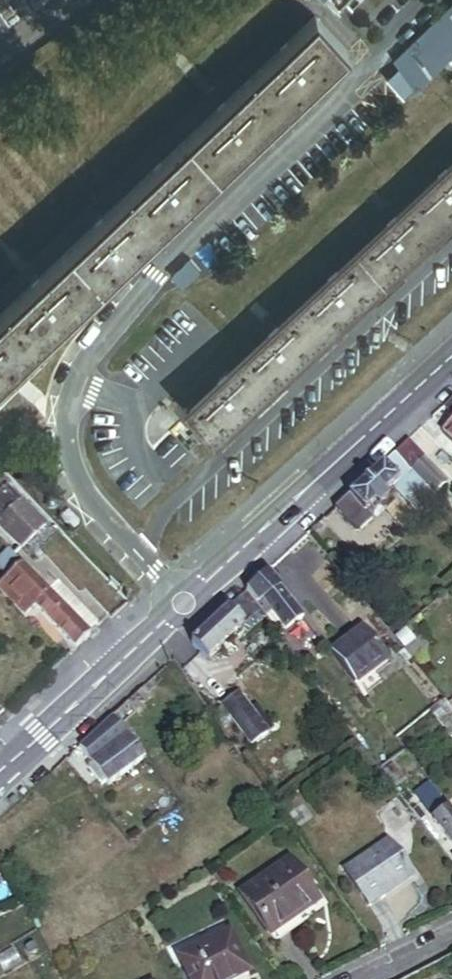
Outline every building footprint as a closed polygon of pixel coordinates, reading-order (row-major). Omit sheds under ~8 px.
[(353,18),(373,0),(336,0),(353,18)] [(451,62),(451,16),(403,60),(411,69),(423,82),(424,84),(438,72),(431,64),(435,61),(443,70),(451,62)] [(350,51),(319,18),(0,314),(0,375),(350,51)] [(451,229),(451,168),(195,405),(226,438),(451,229)] [(187,289),(206,272),(195,261),(177,278),(187,289)] [(450,484),(427,459),(429,457),(412,439),(397,453),(413,470),(438,497),(450,484)] [(396,486),(413,470),(397,453),(336,511),(362,538),(377,524),(367,513),(372,508),(376,513),(389,501),(384,497),(396,486)] [(413,470),(396,486),(421,513),(438,497),(413,470)] [(11,487),(0,497),(0,526),(22,548),(47,524),(11,487)] [(79,523),(69,511),(62,518),(72,529),(79,523)] [(90,638),(86,634),(49,593),(11,551),(0,561),(0,570),(9,580),(0,589),(26,618),(35,610),(48,623),(44,627),(47,631),(51,627),(74,652),(90,638)] [(255,632),(267,621),(281,639),(306,620),(269,572),(193,644),(208,660),(246,626),(252,633),(255,632)] [(59,583),(49,593),(86,634),(97,624),(59,583)] [(417,632),(400,646),(406,653),(423,639),(417,632)] [(358,634),(331,654),(351,680),(377,660),(358,634)] [(145,688),(81,747),(113,783),(145,753),(120,726),(153,697),(145,688)] [(239,697),(223,708),(252,749),(268,737),(239,697)] [(434,788),(420,799),(438,822),(437,823),(451,843),(451,812),(434,788)] [(288,800),(280,806),(287,816),(295,810),(288,800)] [(306,808),(298,814),(308,827),(315,821),(306,808)] [(391,849),(349,879),(374,914),(416,884),(391,849)] [(291,857),(243,889),(274,936),(295,922),(289,913),(316,895),(291,857)] [(185,962),(195,978),(242,978),(257,970),(233,932),(185,962)]
